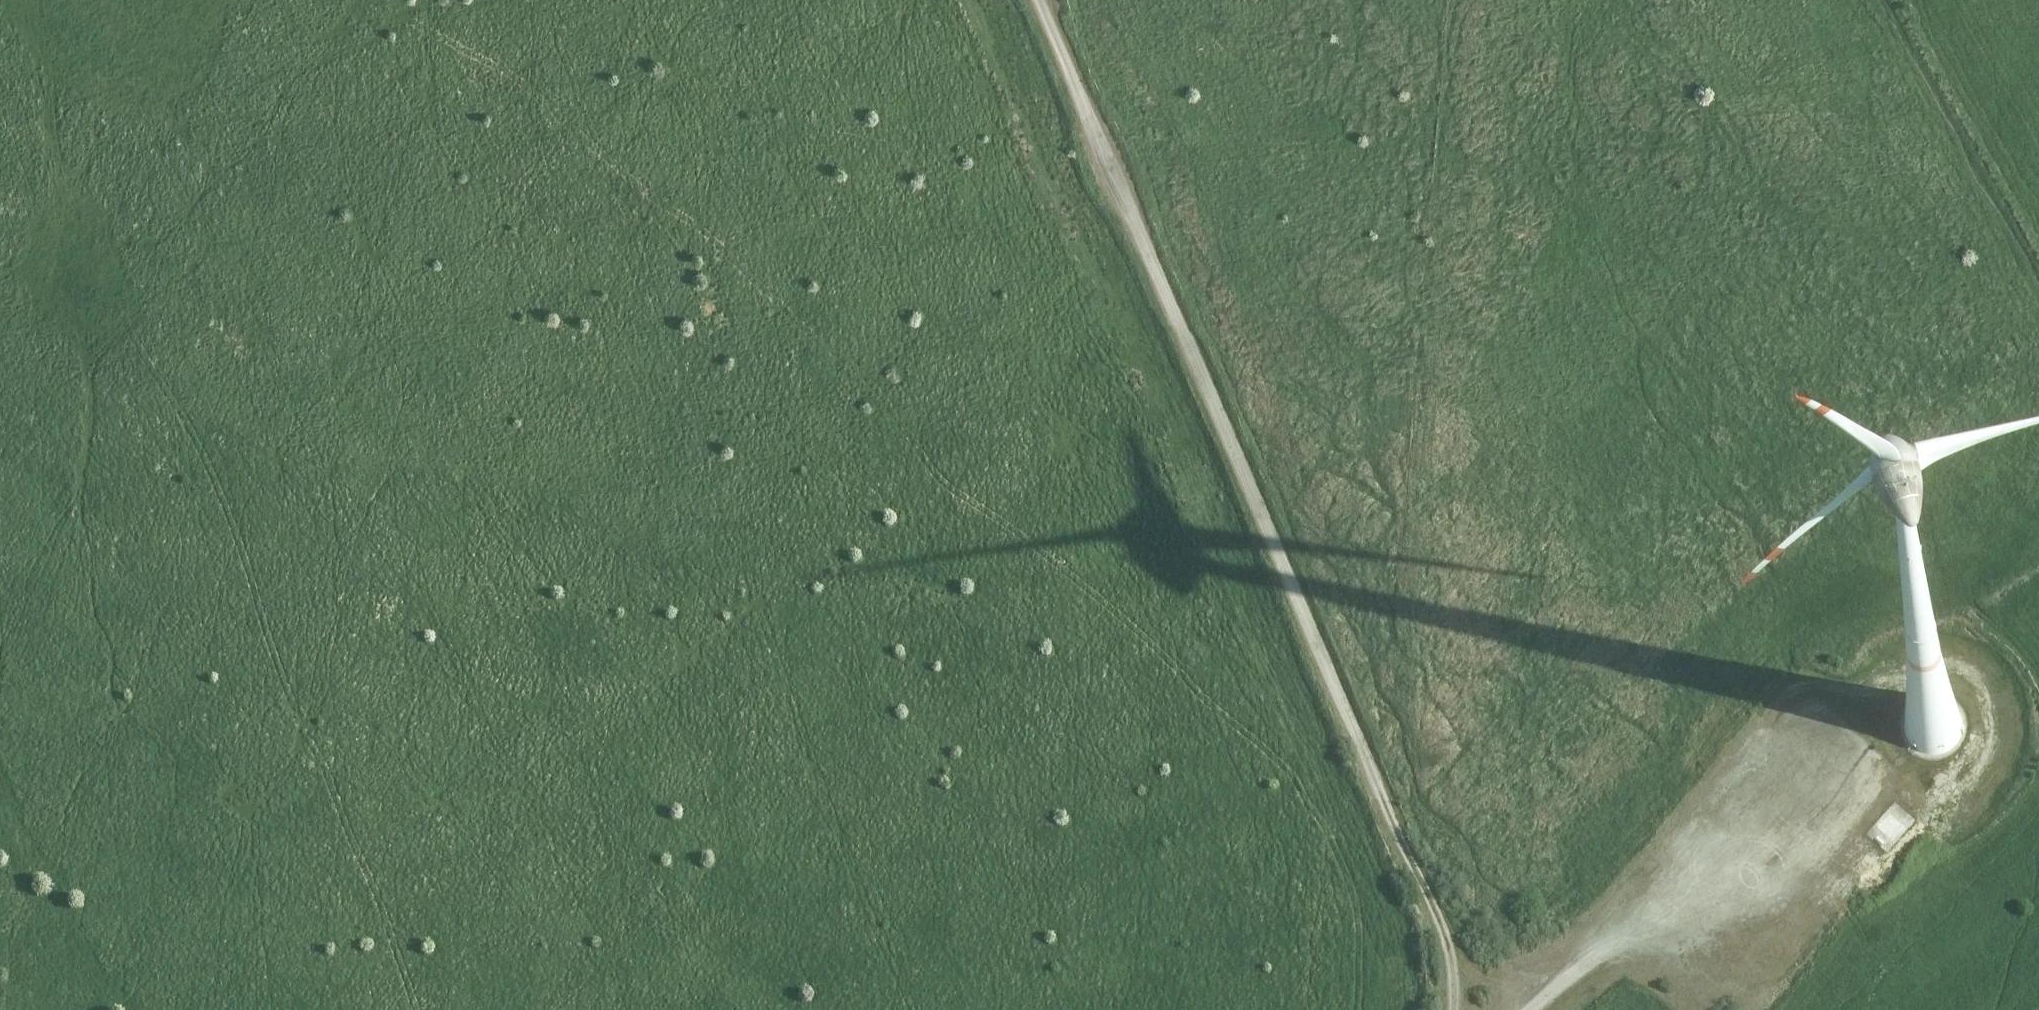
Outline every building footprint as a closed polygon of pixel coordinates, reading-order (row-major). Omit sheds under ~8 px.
[(1916,744),(1948,755),(1956,731),(1925,720),(1916,744)] [(1901,845),(1915,830),(1897,814),(1883,829),(1901,845)] [(1860,895),(1892,860),(1883,852),(1852,888),(1860,895)] [(1851,872),(1855,875),(1850,881),(1854,885),(1870,865),(1862,858),(1851,872)]
